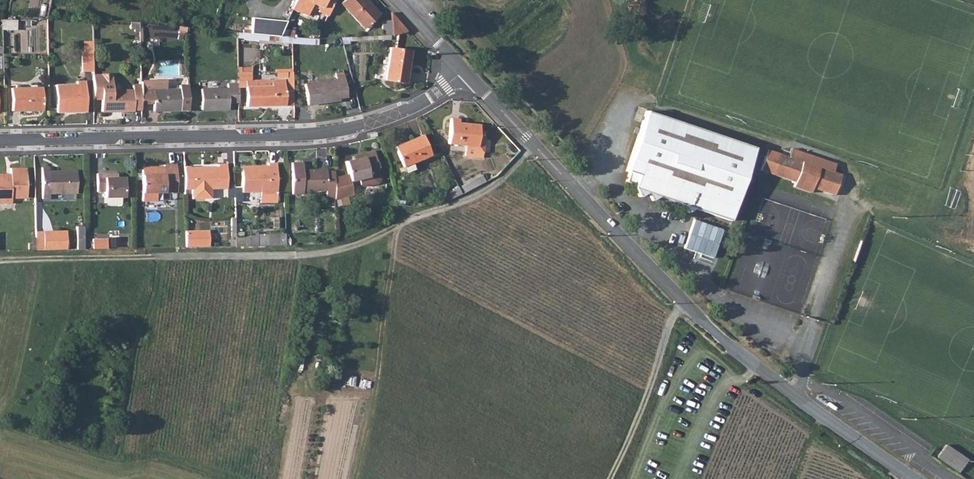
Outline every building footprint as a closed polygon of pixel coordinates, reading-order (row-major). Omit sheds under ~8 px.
[(294,2),(291,10),(306,16),(311,4),(319,8),(317,12),(327,16),(334,0),(295,0),(294,2)] [(365,0),(344,0),(341,3),(364,28),(379,15),(365,0)] [(391,20),(391,34),(407,32),(390,12),(391,20)] [(252,18),(250,34),(279,37),(285,22),(252,18)] [(1,20),(0,28),(14,30),(15,21),(1,20)] [(381,35),(391,34),(391,20),(381,21),(381,35)] [(403,84),(410,53),(390,48),(383,79),(403,84)] [(80,55),(80,75),(90,75),(90,55),(80,55)] [(90,75),(90,99),(98,99),(98,111),(129,111),(129,110),(138,110),(138,104),(138,100),(138,86),(129,86),(129,91),(109,91),(109,75),(90,75)] [(334,79),(334,81),(303,85),(306,104),(337,101),(336,98),(343,98),(341,78),(334,79)] [(138,100),(150,100),(150,104),(150,110),(185,110),(185,87),(177,87),(177,91),(162,91),(162,81),(138,82),(138,86),(138,100)] [(259,81),(259,87),(243,88),(244,107),(282,107),(282,93),(282,81),(259,81)] [(73,86),(52,86),(52,113),(82,113),(82,82),(73,82),(73,86)] [(224,110),(225,104),(235,103),(235,85),(224,86),(224,90),(198,91),(198,110),(224,110)] [(38,89),(7,89),(8,112),(38,111),(38,89)] [(291,107),(291,92),(282,93),(282,107),(291,107)] [(728,221),(750,148),(640,113),(621,173),(625,175),(623,184),(631,187),(630,191),(635,199),(644,195),(728,221)] [(458,117),(450,117),(449,141),(466,143),(478,143),(479,127),(479,122),(458,121),(458,117)] [(479,127),(478,143),(466,143),(465,153),(483,154),(485,128),(479,127)] [(429,156),(421,136),(393,146),(401,167),(429,156)] [(830,194),(837,174),(832,172),(835,164),(790,149),(787,158),(766,151),(759,171),(830,194)] [(352,158),(344,159),(346,172),(332,175),(332,196),(350,192),(348,179),(356,177),(366,175),(366,172),(376,170),(373,150),(362,152),(363,156),(352,158)] [(250,167),(250,163),(239,163),(241,189),(275,189),(274,160),(266,160),(266,163),(266,167),(250,167)] [(323,187),(323,198),(332,198),(332,196),(332,175),(332,169),(323,169),(323,167),(299,168),(299,160),(289,160),(289,191),(300,191),(300,188),(323,187)] [(185,165),(183,166),(183,187),(191,187),(191,197),(210,196),(210,186),(224,186),(223,162),(215,162),(215,165),(190,166),(188,165),(185,165)] [(162,169),(140,169),(141,198),(155,198),(155,190),(175,189),(175,163),(162,163),(162,166),(162,169)] [(40,167),(41,197),(48,197),(48,192),(76,192),(75,170),(48,170),(48,166),(40,167)] [(10,197),(26,197),(25,167),(9,167),(10,175),(0,175),(0,197),(10,197)] [(366,175),(356,177),(357,183),(361,185),(376,182),(378,179),(376,170),(366,172),(366,175)] [(103,190),(103,196),(123,196),(123,176),(113,176),(113,172),(95,173),(96,190),(103,190)] [(475,188),(478,186),(475,180),(462,187),(465,193),(475,188)] [(451,198),(461,195),(458,188),(448,192),(451,198)] [(207,229),(184,229),(184,245),(208,245),(207,229)] [(66,230),(35,231),(35,250),(67,250),(66,230)] [(233,244),(284,243),(283,231),(256,232),(256,234),(233,235),(233,244)] [(966,458),(943,444),(935,457),(957,471),(966,458)]
